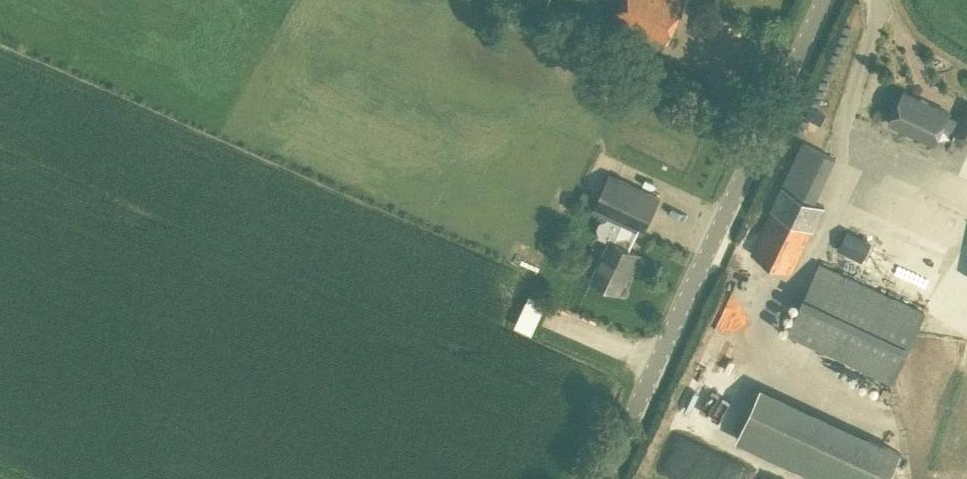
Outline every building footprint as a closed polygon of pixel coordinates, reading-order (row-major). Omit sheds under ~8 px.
[(611,19),(667,43),(687,0),(620,0),(611,19)] [(935,142),(949,112),(903,91),(889,121),(935,142)] [(966,101),(954,131),(966,137),(966,102),(966,101)] [(815,230),(826,205),(816,201),(836,156),(802,140),(782,184),(770,208),(771,208),(750,252),(792,274),(813,229),(815,230)] [(643,233),(660,196),(609,172),(593,210),(607,217),(606,219),(600,221),(597,227),(599,232),(598,236),(609,241),(592,278),(620,291),(629,271),(631,272),(640,254),(629,249),(638,230),(643,233)] [(847,229),(837,248),(860,260),(870,241),(847,229)] [(888,242),(874,278),(944,304),(948,291),(928,284),(937,260),(888,242)] [(891,382),(924,311),(820,262),(786,334),(891,382)] [(524,308),(517,324),(532,331),(539,315),(524,308)] [(961,372),(966,363),(966,355),(958,349),(949,364),(961,372)] [(741,437),(835,478),(891,478),(908,442),(767,379),(741,437)]
